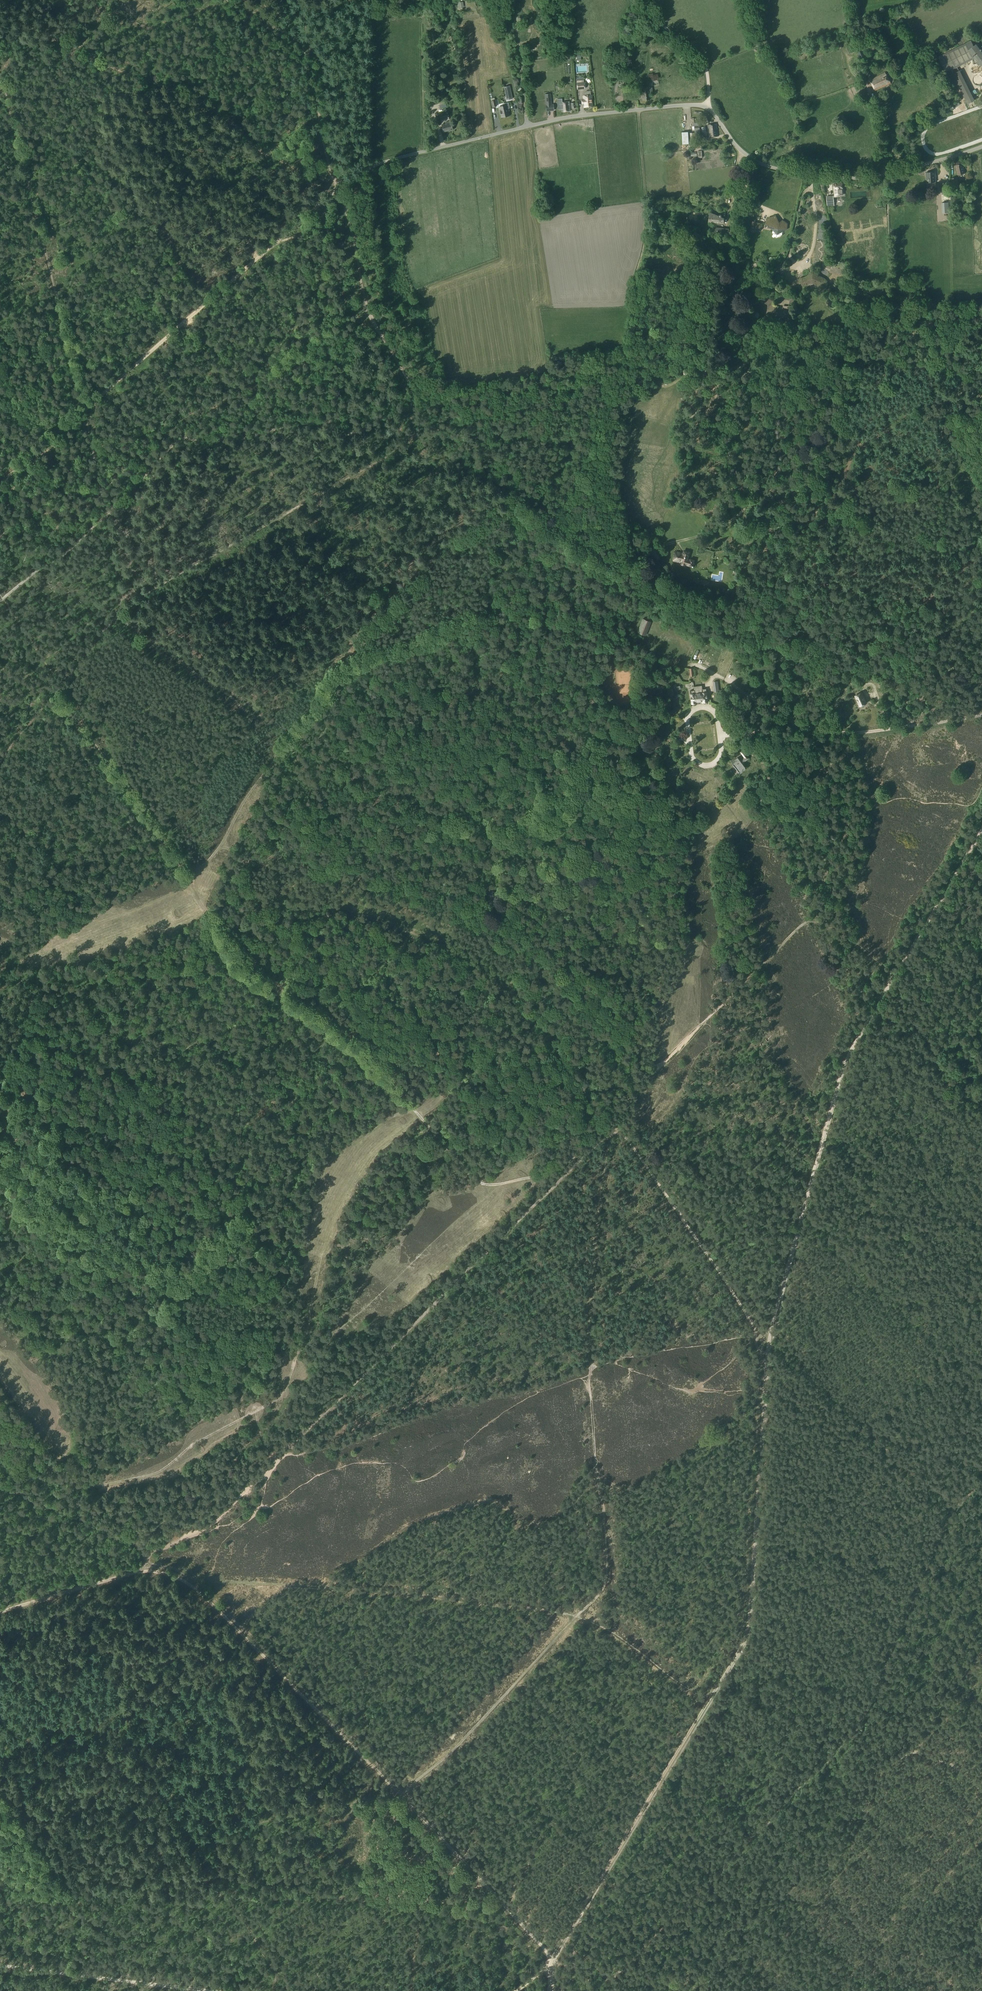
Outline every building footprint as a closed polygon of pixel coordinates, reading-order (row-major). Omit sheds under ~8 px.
[(937,57),(945,73),(951,70),(953,73),(959,71),(957,67),(974,59),(975,59),(981,66),(981,65),(981,52),(981,51),(981,50),(981,49),(980,49),(976,44),(973,46),(971,40),(937,57)] [(859,58),(865,56),(859,41),(846,46),(849,54),(856,51),(859,58)] [(974,102),(959,71),(953,73),(968,105),(974,102)] [(875,91),(890,84),(885,73),(870,80),(875,91)] [(509,86),(503,87),(506,100),(512,99),(509,86)] [(652,88),(649,88),(649,87),(641,88),(642,100),(650,99),(649,93),(652,92),(652,88)] [(863,102),(869,99),(864,88),(858,90),(863,102)] [(592,95),(583,96),(584,100),(582,100),(582,103),(584,103),(584,107),(592,107),(592,95)] [(569,101),(562,102),(562,99),(557,99),(557,103),(558,110),(561,109),(561,112),(570,111),(569,101)] [(507,105),(505,106),(499,107),(501,118),(509,116),(507,105)] [(446,123),(446,124),(442,125),(442,128),(441,128),(442,132),(443,131),(443,132),(453,130),(451,122),(446,123)] [(710,137),(718,136),(717,124),(708,125),(710,137)] [(962,176),(961,174),(964,173),(962,164),(955,165),(957,175),(958,174),(958,176),(962,176)] [(926,183),(935,182),(935,172),(925,173),(926,183)] [(957,178),(951,179),(952,187),(959,186),(957,178)] [(940,193),(948,193),(947,182),(940,183),(940,193)] [(839,195),(843,195),(842,183),(834,183),(835,197),(839,196),(839,195)] [(722,217),(722,216),(721,215),(720,215),(719,215),(719,216),(711,213),(711,214),(711,218),(710,218),(710,222),(711,222),(711,223),(719,224),(719,223),(724,223),(724,218),(722,217)] [(768,219),(766,223),(775,228),(774,229),(774,230),(777,233),(781,231),(781,229),(786,229),(787,224),(783,221),(781,224),(777,223),(775,216),(768,219)] [(755,223),(752,227),(752,228),(752,227),(756,231),(760,229),(760,224),(755,223)] [(800,279),(799,279),(799,280),(798,280),(798,281),(797,282),(797,283),(797,284),(797,285),(798,285),(798,286),(799,287),(801,288),(802,288),(803,288),(803,287),(804,287),(805,287),(805,286),(808,284),(809,284),(809,283),(810,283),(811,283),(812,283),(813,283),(814,283),(815,283),(816,284),(817,285),(818,286),(819,287),(820,287),(820,288),(821,288),(822,288),(823,288),(824,288),(825,287),(826,287),(826,286),(827,285),(827,284),(827,283),(827,282),(826,281),(826,280),(825,280),(824,279),(823,279),(822,278),(821,278),(820,277),(819,276),(814,274),(814,273),(813,273),(812,273),(811,273),(811,274),(810,274),(809,274),(809,275),(808,275),(808,276),(807,277),(806,277),(805,278),(804,278),(802,279),(801,279),(800,279)] [(765,318),(772,319),(773,313),(776,312),(779,306),(774,305),(775,302),(766,298),(760,295),(757,301),(763,302),(768,304),(765,318)] [(676,551),(673,561),(681,563),(680,565),(686,567),(686,565),(694,567),(694,564),(694,562),(694,560),(690,559),(690,560),(687,559),(689,552),(682,550),(682,552),(676,551)] [(694,578),(692,584),(696,586),(698,584),(699,584),(700,580),(694,578)] [(646,636),(651,622),(643,618),(637,633),(646,636)] [(706,693),(706,692),(706,688),(702,689),(702,685),(693,687),(694,690),(690,691),(691,697),(692,704),(696,703),(696,702),(703,701),(703,702),(708,702),(707,692),(706,693)] [(866,703),(862,693),(855,695),(859,706),(866,703)] [(740,752),(745,758),(746,760),(749,758),(743,750),(740,752)] [(739,772),(745,767),(738,757),(735,759),(736,761),(732,764),(739,772)]
